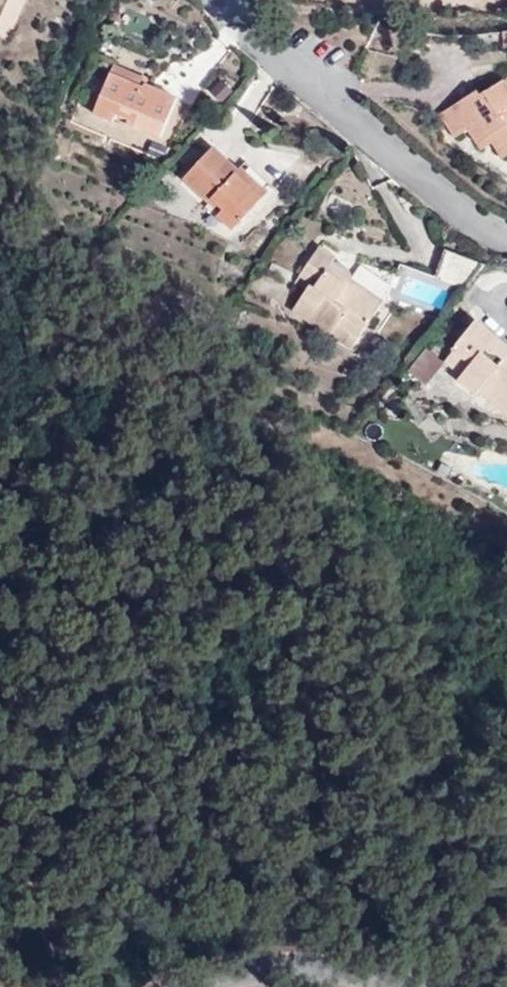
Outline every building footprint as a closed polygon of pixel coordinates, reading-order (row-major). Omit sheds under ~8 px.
[(115,66),(112,74),(143,88),(145,84),(147,79),(115,66)] [(143,88),(112,74),(95,114),(113,122),(117,114),(131,120),(129,125),(160,138),(177,98),(145,84),(143,88)] [(505,81),(480,96),(478,91),(442,114),(456,137),(469,129),(483,150),(493,144),(502,158),(506,154),(506,85),(505,81)] [(233,230),(269,191),(242,166),(239,169),(214,146),(184,179),(209,203),(213,199),(223,209),(218,215),(233,230)] [(329,273),(334,264),(337,259),(321,247),(296,284),(306,291),(294,311),(337,340),(344,329),(358,339),(384,301),(351,279),(347,285),(329,273)] [(433,285),(461,296),(485,266),(446,251),(435,278),(433,285)] [(352,277),(334,264),(329,273),(347,285),(351,279),(352,277)] [(398,271),(433,285),(435,278),(401,265),(398,271)] [(477,320),(453,350),(455,351),(446,362),(462,376),(459,380),(477,395),(480,391),(506,413),(506,360),(506,344),(477,320)] [(432,387),(447,360),(426,349),(411,376),(432,387)]
